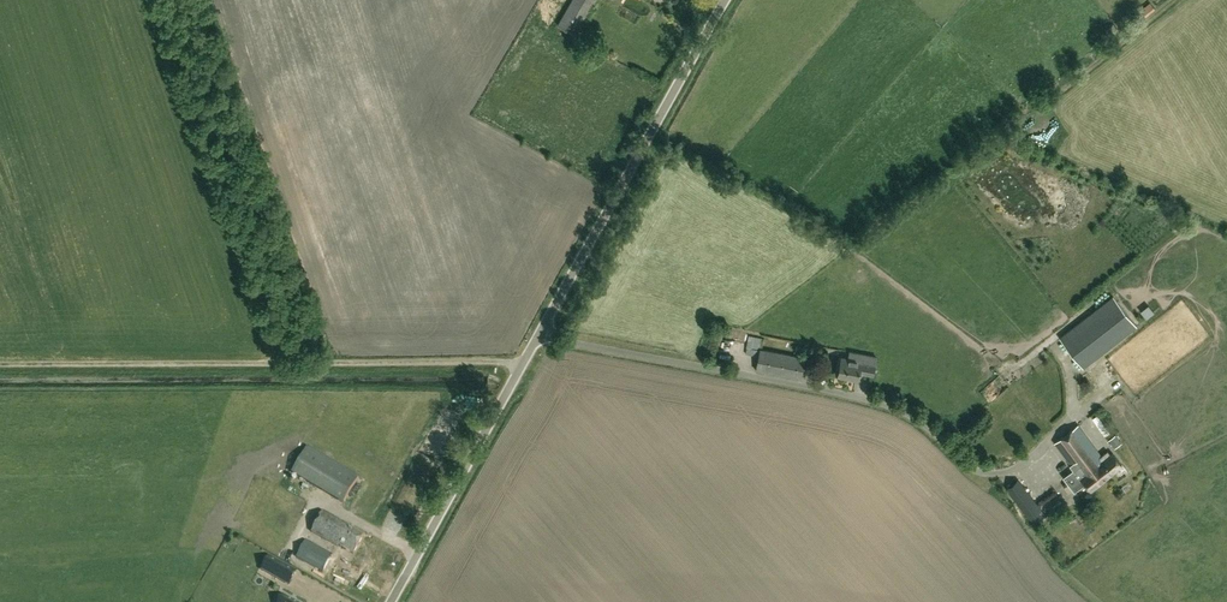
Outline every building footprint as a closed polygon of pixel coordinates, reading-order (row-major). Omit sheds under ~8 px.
[(558,25),(575,34),(595,0),(572,0),(558,25)] [(1113,296),(1067,332),(1090,362),(1137,325),(1113,296)] [(343,322),(329,326),(334,340),(348,336),(343,322)] [(805,357),(760,348),(756,370),(801,378),(805,357)] [(725,350),(726,359),(736,358),(736,350),(725,350)] [(873,374),(876,356),(851,351),(849,358),(842,356),(838,374),(858,378),(860,372),(873,374)] [(1101,455),(1078,425),(1055,442),(1075,469),(1065,476),(1075,490),(1085,482),(1090,489),(1122,465),(1112,452),(1110,453),(1108,450),(1101,455)] [(344,503),(359,477),(307,447),(292,473),(344,503)] [(1029,518),(1042,509),(1018,478),(1006,487),(1029,518)] [(340,543),(355,552),(355,551),(364,536),(341,524),(333,540),(325,536),(322,542),(337,549),(340,543)] [(323,572),(333,555),(307,540),(297,557),(323,572)] [(262,569),(279,579),(289,585),(296,572),(286,566),(269,557),(262,569)]
